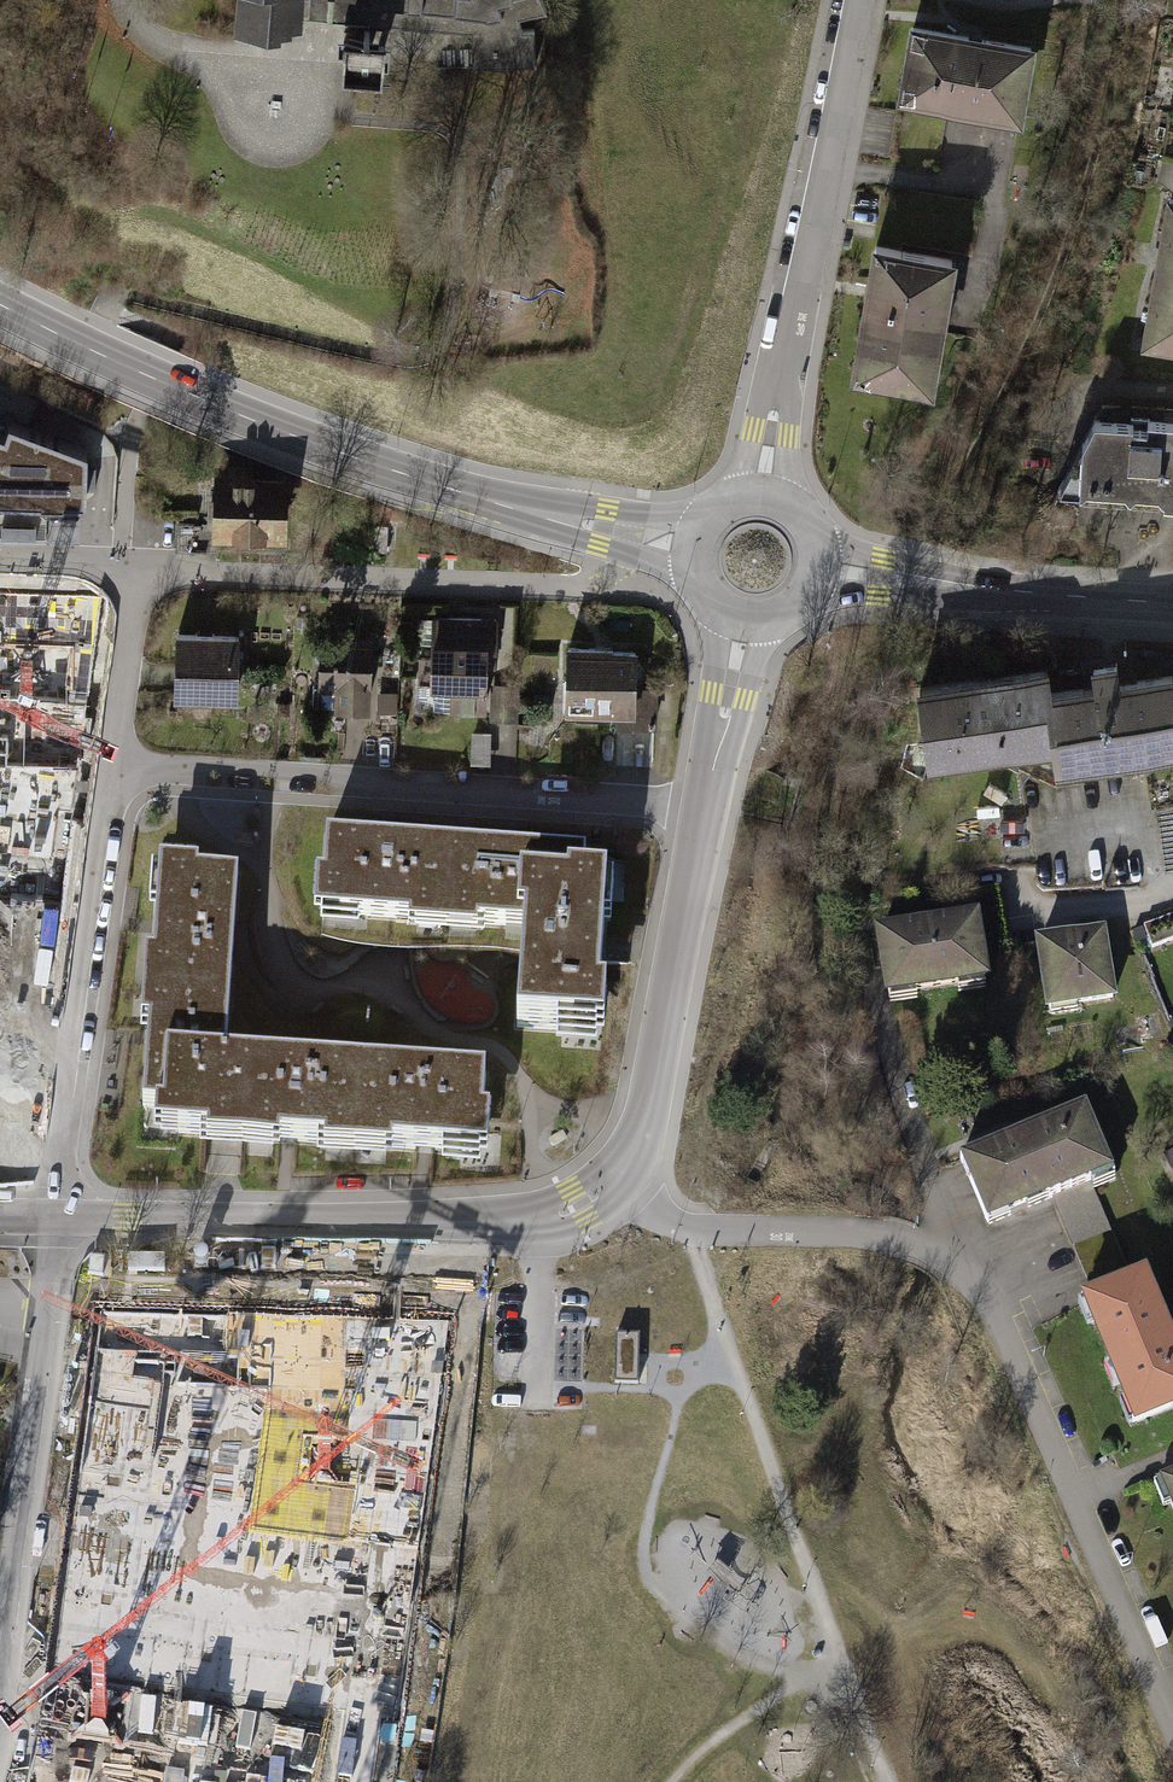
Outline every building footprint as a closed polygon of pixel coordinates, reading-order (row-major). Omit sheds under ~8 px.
[(228,38),(273,39),(273,34),(285,34),(285,30),(296,31),(296,22),(464,30),(465,66),(533,64),(532,27),(518,27),(516,13),(542,7),(539,0),(229,0),(228,38)] [(1035,43),(905,22),(892,99),(1022,120),(1035,43)] [(384,27),(344,25),(342,64),(382,66),(384,27)] [(1162,193),(1136,342),(1172,349),(1172,195),(1162,193)] [(954,256),(866,241),(842,378),(930,393),(954,256)] [(1090,422),(1054,497),(1172,505),(1172,423),(1145,421),(1144,429),(1130,428),(1130,425),(1090,422)] [(84,497),(86,452),(11,425),(7,435),(0,433),(0,494),(84,497)] [(249,463),(214,462),(212,535),(285,537),(286,476),(249,474),(249,463)] [(373,548),(387,548),(387,523),(373,523),(373,548)] [(496,647),(498,616),(417,613),(416,642),(434,643),(433,657),(417,657),(416,682),(424,682),(423,706),(440,707),(440,715),(484,716),(485,678),(487,678),(488,647),(496,647)] [(237,633),(176,631),(174,667),(173,695),(235,698),(236,669),(237,633)] [(375,636),(324,635),(322,686),(338,686),(337,708),(368,709),(368,686),(373,686),(375,636)] [(612,643),(569,642),(567,709),(616,711),(616,726),(658,728),(659,686),(638,685),(640,648),(612,647),(612,643)] [(1047,683),(1056,744),(1058,762),(1172,746),(1172,668),(1120,675),(1117,657),(1090,661),(1093,677),(1047,683)] [(1044,662),(916,679),(927,762),(1056,744),(1047,683),(1044,662)] [(492,683),(490,720),(518,721),(519,684),(492,683)] [(1169,859),(1172,859),(1172,791),(1158,794),(1169,859)] [(444,927),(450,840),(327,832),(325,872),(317,872),(315,911),(410,917),(410,924),(444,927)] [(450,840),(444,927),(479,929),(480,921),(516,923),(519,869),(587,873),(588,849),(450,840)] [(143,991),(231,996),(236,922),(239,870),(199,867),(199,858),(151,856),(148,904),(156,904),(153,951),(146,951),(143,991)] [(620,875),(587,873),(519,869),(516,923),(515,930),(529,930),(523,1029),(560,1031),(559,1038),(610,1041),(613,992),(606,991),(610,927),(617,927),(620,875)] [(874,934),(886,1006),(923,1000),(921,993),(960,987),(961,994),(989,989),(977,917),(874,934)] [(1109,934),(1037,945),(1048,1012),(1120,1001),(1109,934)] [(231,996),(143,991),(141,1029),(147,1030),(143,1107),(156,1107),(162,1108),(166,1054),(228,1058),(231,996)] [(282,1141),(304,1143),(327,1144),(326,1151),(362,1154),(368,1067),(310,1063),(228,1058),(166,1054),(162,1108),(156,1107),(154,1133),(206,1136),(206,1143),(223,1144),(281,1148),(282,1141)] [(368,1067),(362,1154),(395,1156),(395,1148),(490,1154),(493,1116),(485,1116),(488,1075),(368,1067)] [(1013,1136),(959,1159),(988,1226),(1052,1200),(1089,1183),(1114,1173),(1086,1106),(1013,1136)] [(1089,1183),(1052,1200),(1090,1295),(1130,1278),(1089,1183)] [(1135,1429),(1172,1413),(1172,1333),(1147,1271),(1130,1278),(1090,1295),(1080,1299),(1135,1429)] [(451,1319),(100,1309),(51,1668),(397,1715),(411,1613),(167,1580),(189,1414),(436,1422),(451,1319)] [(639,1333),(616,1333),(615,1380),(639,1381),(639,1333)] [(1159,1485),(1172,1517),(1172,1480),(1159,1485)]
